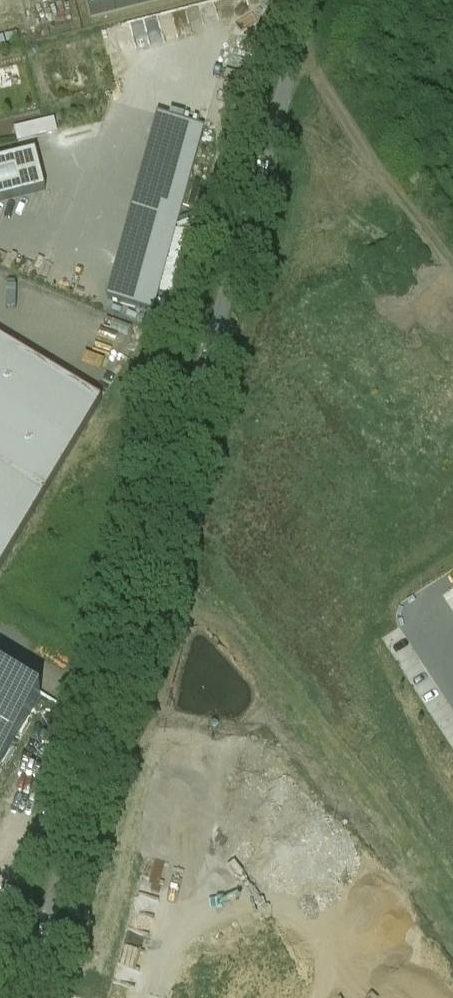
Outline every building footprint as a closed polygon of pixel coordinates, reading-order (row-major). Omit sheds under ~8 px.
[(92,17),(159,0),(87,0),(92,17)] [(154,311),(206,129),(159,116),(107,298),(154,311)] [(22,140),(63,134),(61,119),(20,125),(22,140)] [(0,165),(0,202),(45,190),(36,156),(0,165)] [(0,336),(0,572),(103,397),(0,336)] [(0,670),(0,763),(41,694),(0,670)]
